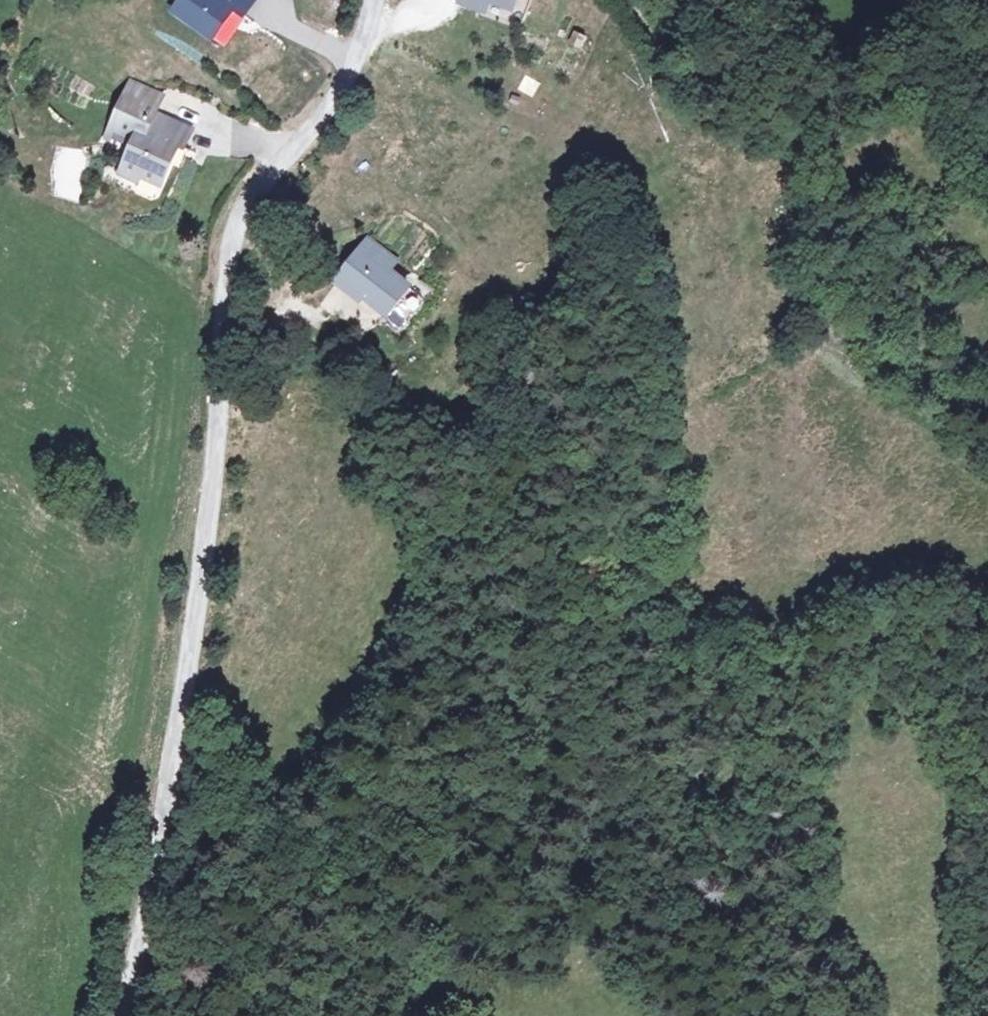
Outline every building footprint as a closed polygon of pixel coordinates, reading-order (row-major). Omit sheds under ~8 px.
[(169,8),(208,36),(229,7),(241,16),(253,0),(175,0),(169,8)] [(503,11),(508,0),(475,0),(503,11)] [(130,148),(122,167),(159,183),(176,144),(181,146),(189,128),(151,112),(159,94),(129,82),(105,137),(130,148)] [(384,311),(406,284),(360,245),(335,277),(350,289),(353,285),(384,311)]
